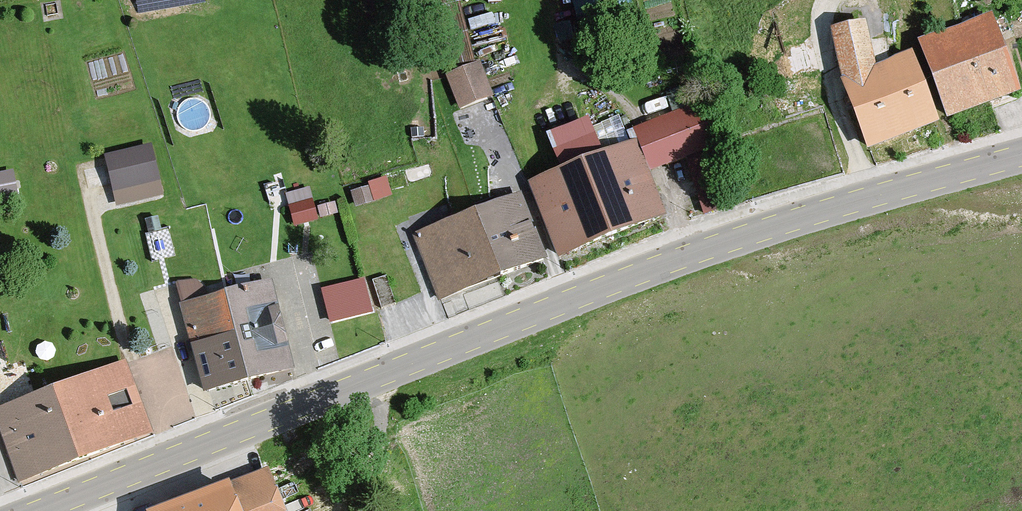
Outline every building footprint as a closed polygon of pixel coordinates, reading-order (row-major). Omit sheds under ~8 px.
[(920,45),(950,124),(1021,98),(1021,92),(995,18),(920,45)] [(832,32),(841,81),(869,156),(940,131),(913,56),(876,69),(868,27),(832,32)] [(479,63),(445,77),(458,110),(492,96),(479,63)] [(560,174),(529,186),(533,200),(562,270),(686,222),(654,141),(604,160),(590,124),(547,140),(560,174)] [(146,146),(105,159),(117,198),(158,185),(146,146)] [(0,176),(0,200),(14,198),(11,174),(0,176)] [(389,176),(353,186),(358,202),(394,192),(389,176)] [(310,191),(284,197),(289,219),(315,213),(310,191)] [(518,200),(413,237),(438,306),(543,269),(518,200)] [(370,275),(326,283),(333,320),(377,311),(370,275)] [(275,282),(183,305),(206,396),(298,374),(275,282)] [(0,410),(0,429),(20,485),(155,436),(128,363),(0,410)] [(269,473),(164,510),(282,510),(269,473)]
